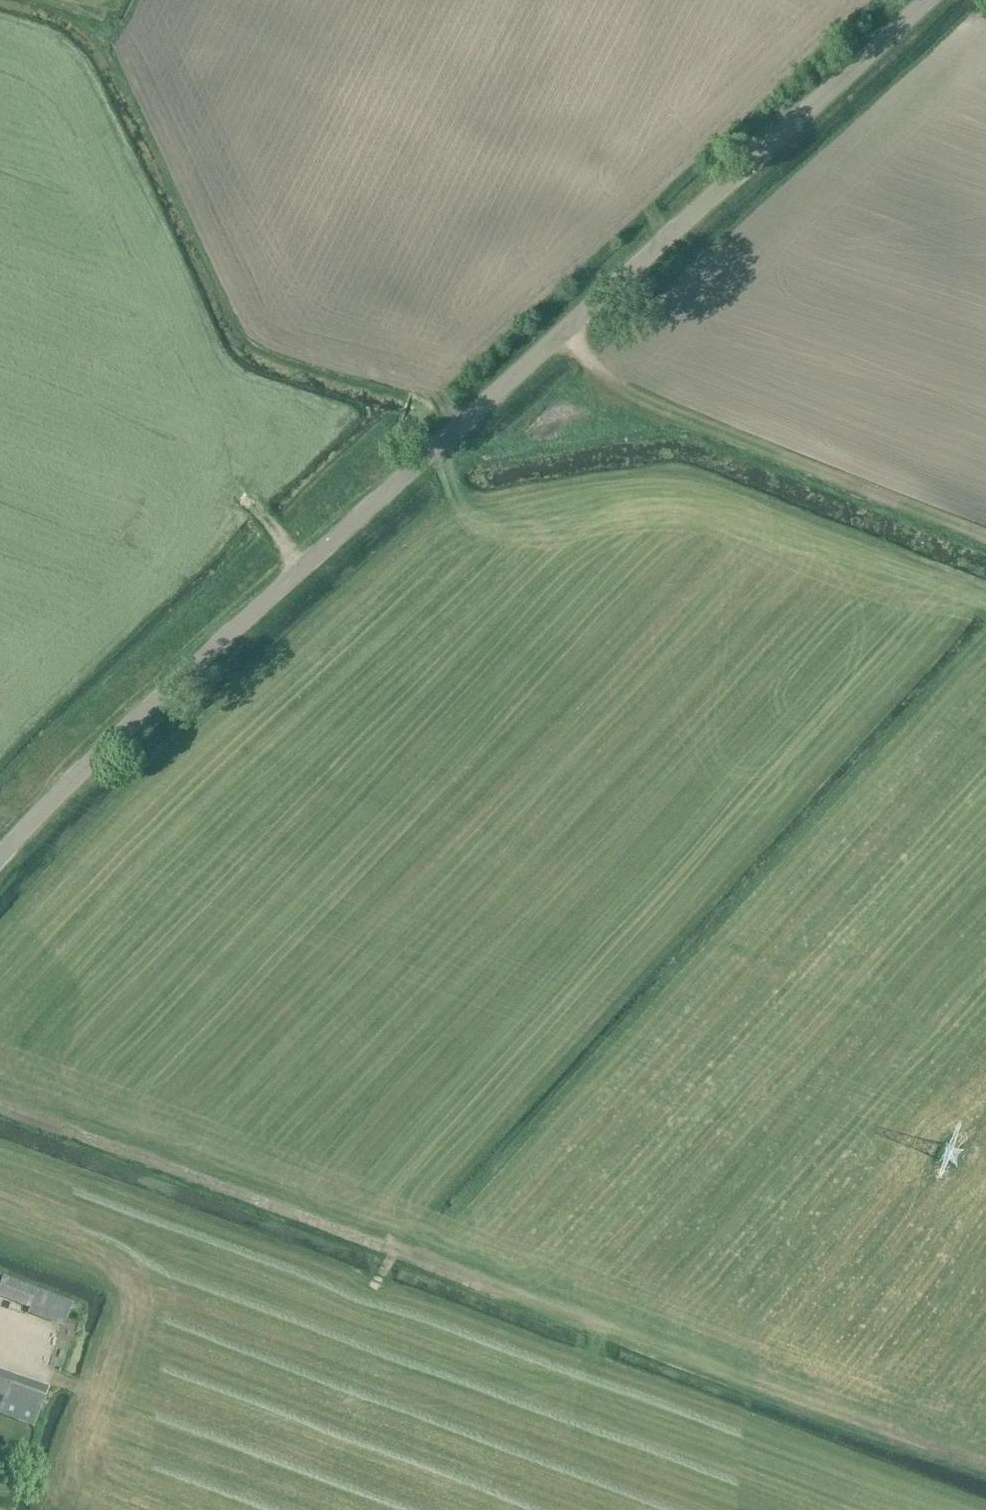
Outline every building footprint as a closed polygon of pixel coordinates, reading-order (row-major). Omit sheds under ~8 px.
[(30,1309),(39,1312),(37,1318),(60,1326),(62,1323),(63,1323),(71,1301),(1,1276),(0,1279),(0,1299),(30,1309)] [(40,1383),(0,1369),(0,1406),(29,1416),(40,1383)]
